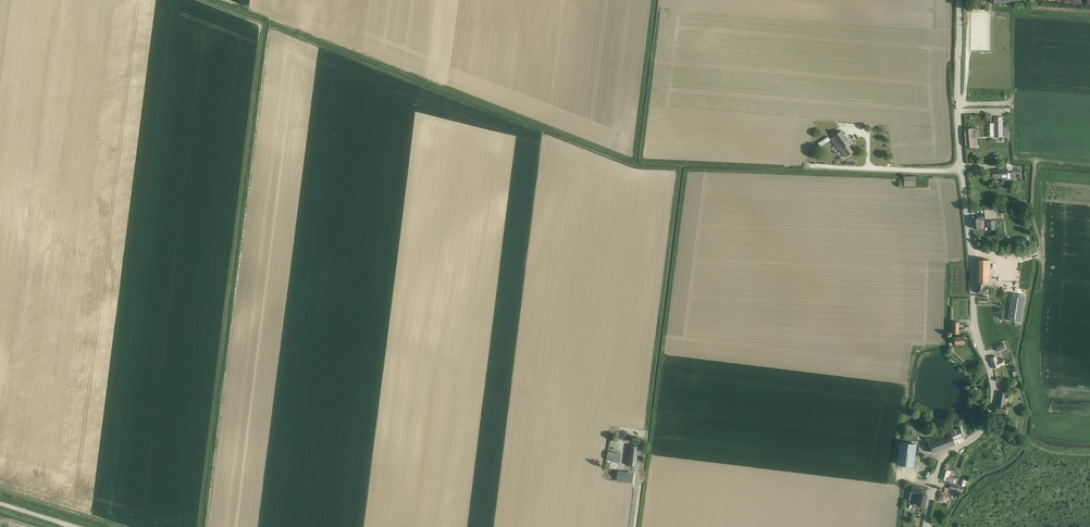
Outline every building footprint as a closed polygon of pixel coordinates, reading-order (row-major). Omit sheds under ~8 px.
[(1002,137),(1002,117),(994,117),(994,137),(1002,137)] [(965,129),(966,147),(973,147),(973,138),(975,138),(974,128),(965,129)] [(841,131),(837,134),(829,139),(838,151),(840,150),(845,157),(853,152),(849,146),(851,144),(841,131)] [(819,147),(830,140),(827,136),(817,143),(819,147)] [(1012,169),(1012,165),(1010,164),(1006,163),(1007,169),(999,169),(999,170),(992,171),(993,177),(1000,177),(1000,178),(1008,177),(1008,171),(1012,170),(1012,174),(1020,174),(1020,169),(1012,169)] [(900,186),(914,186),(914,176),(903,176),(903,179),(900,179),(900,186)] [(984,214),(982,214),(977,215),(977,216),(972,216),(972,219),(973,228),(980,228),(979,220),(985,220),(984,214)] [(1016,244),(1019,244),(1019,247),(1022,247),(1029,246),(1028,238),(1021,239),(1015,240),(1016,244)] [(989,259),(977,259),(977,293),(988,293),(989,259)] [(1021,322),(1025,296),(1012,294),(1008,320),(1021,322)] [(989,358),(993,369),(999,366),(1004,364),(1002,359),(998,361),(996,356),(989,358)] [(998,392),(995,412),(1005,413),(1007,393),(998,392)] [(1012,419),(1010,426),(1017,428),(1018,421),(1012,419)] [(906,434),(905,440),(916,441),(917,435),(918,435),(919,427),(907,425),(906,434)] [(933,453),(965,440),(960,427),(927,440),(932,453),(933,453)] [(900,442),(897,464),(913,466),(916,444),(900,442)] [(628,451),(627,454),(626,465),(636,466),(638,447),(631,446),(630,451),(628,451)] [(608,451),(606,459),(619,463),(621,455),(608,451)] [(950,471),(948,470),(943,469),(940,479),(947,481),(947,482),(954,484),(955,479),(948,477),(950,471)] [(618,471),(613,471),(612,479),(617,479),(617,481),(632,483),(633,474),(628,473),(628,472),(618,471)] [(910,492),(909,500),(913,501),(915,493),(919,494),(916,505),(924,507),(925,507),(927,495),(922,494),(923,489),(912,486),(910,492)] [(938,491),(936,500),(944,502),(945,497),(949,498),(949,493),(938,491)]
